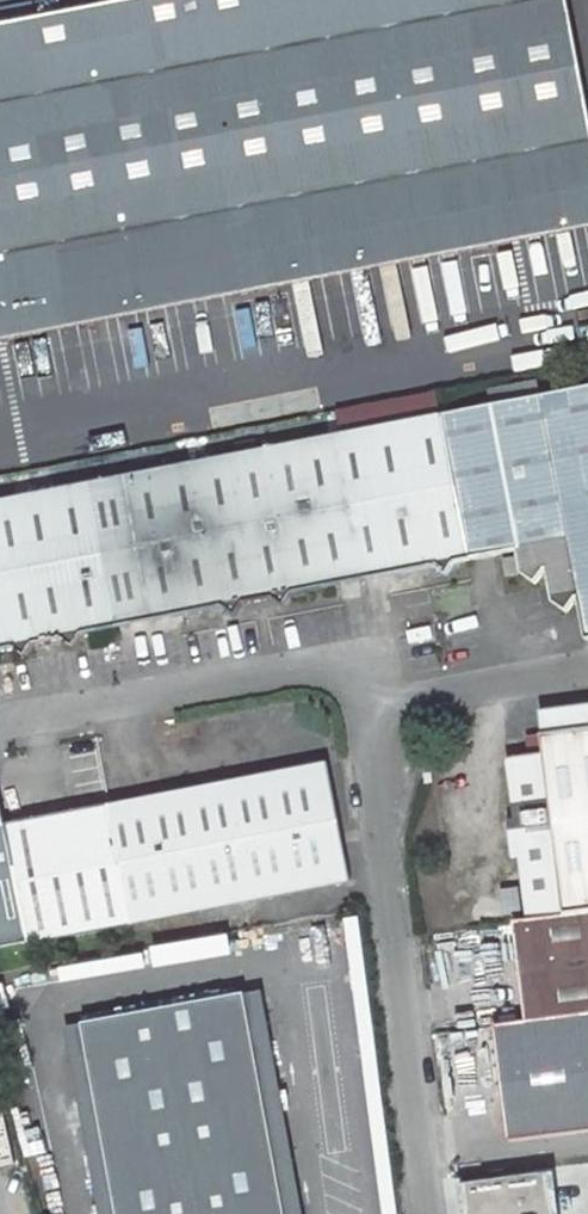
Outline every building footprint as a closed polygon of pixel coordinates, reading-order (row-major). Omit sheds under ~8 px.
[(567,0),(147,0),(0,28),(0,335),(587,220),(587,106),(567,0)] [(21,384),(37,381),(29,344),(13,347),(21,384)] [(472,559),(518,550),(522,573),(535,583),(547,568),(553,602),(567,612),(578,596),(586,639),(587,639),(587,388),(540,397),(541,398),(443,417),(472,559)] [(443,417),(274,450),(0,503),(0,650),(13,648),(26,657),(34,644),(62,639),(74,648),(83,634),(225,607),(236,617),(244,604),(273,598),(285,607),(293,593),(434,566),(447,576),(456,562),(472,559),(443,417)] [(507,576),(519,574),(516,558),(503,559),(507,576)] [(542,735),(544,754),(508,758),(529,920),(587,912),(587,729),(542,735)] [(351,882),(329,763),(110,806),(133,925),(351,882)] [(29,944),(133,925),(110,806),(6,826),(29,944)] [(501,890),(505,918),(524,916),(520,888),(501,890)] [(529,920),(514,922),(527,1022),(495,1026),(508,1141),(587,1131),(587,912),(529,920)] [(516,941),(514,922),(499,924),(502,943),(516,941)] [(276,992),(262,995),(301,1213),(317,1213),(276,992)] [(262,995),(97,1023),(132,1213),(301,1213),(262,995)] [(97,1023),(83,1025),(117,1213),(132,1213),(97,1023)] [(467,1197),(469,1213),(556,1213),(553,1186),(467,1197)]
